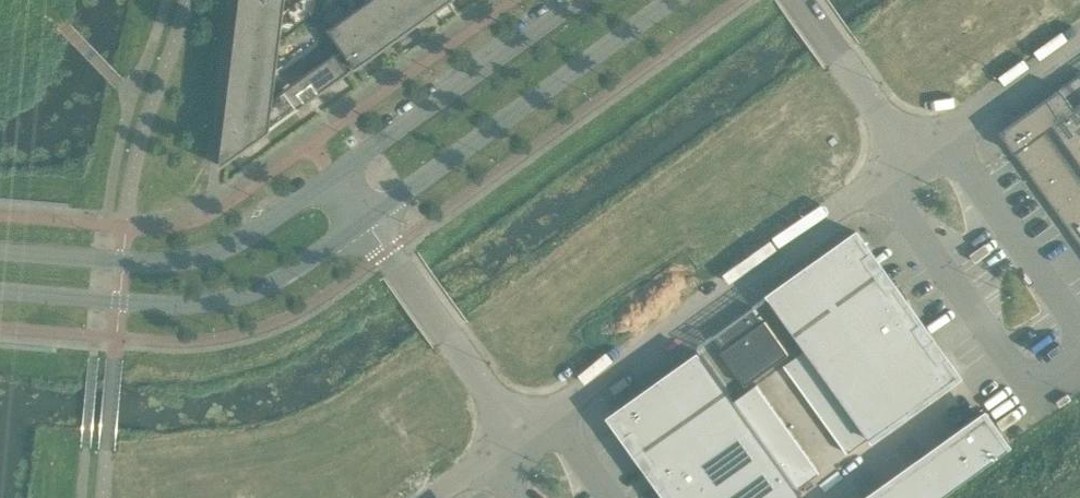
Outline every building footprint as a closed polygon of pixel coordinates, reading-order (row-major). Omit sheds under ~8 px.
[(239,16),(251,34),(284,11),(286,0),(262,0),(254,5),(239,16)] [(368,0),(366,0),(348,12),(376,52),(395,38),(368,0)] [(397,0),(368,0),(395,38),(415,24),(397,0)] [(426,0),(397,0),(415,24),(434,10),(426,0)] [(434,10),(448,0),(426,0),(434,10)] [(251,34),(235,45),(247,63),(281,40),(284,11),(251,34)] [(376,52),(348,12),(328,27),(356,66),(376,52)] [(247,63),(232,74),(244,92),(277,69),(281,40),(247,63)] [(274,96),(242,120),(256,138),(349,69),(336,51),(274,96)] [(244,92),(228,103),(241,121),(242,120),(274,96),(277,69),(244,92)] [(999,130),(1011,146),(1014,150),(1079,103),(1079,72),(999,129),(1000,130),(999,130)] [(1014,150),(1028,169),(1079,132),(1079,103),(1014,150)] [(241,121),(225,133),(237,149),(238,151),(256,138),(242,120),(241,121)] [(1028,169),(1041,189),(1079,161),(1079,132),(1028,169)] [(1041,189),(1055,208),(1079,190),(1079,161),(1041,189)] [(1055,208),(1069,227),(1079,219),(1079,190),(1055,208)] [(1069,227),(1079,243),(1079,219),(1069,227)] [(794,330),(876,271),(864,254),(870,250),(857,232),(768,295),(794,330)] [(819,366),(908,302),(895,283),(888,289),(876,271),(794,330),(802,342),(806,348),(814,359),(819,366)] [(844,401),(926,342),(914,325),(921,320),(908,302),(819,366),(822,370),(830,381),(838,392),(844,401)] [(789,352),(764,319),(762,321),(751,306),(736,317),(739,322),(717,339),(724,349),(721,351),(745,384),(789,352)] [(869,436),(958,373),(945,355),(938,359),(926,342),(844,401),(846,403),(854,414),(861,425),(869,436)] [(792,375),(814,359),(806,348),(784,364),(792,375)] [(644,445),(726,387),(701,351),(612,414),(626,433),(632,428),(644,445)] [(800,386),(822,370),(819,366),(814,359),(792,375),(800,386)] [(808,397),(830,381),(822,370),(800,386),(808,397)] [(816,408),(838,392),(830,381),(808,397),(816,408)] [(743,410),(765,394),(757,383),(735,399),(743,410)] [(663,485),(751,422),(751,421),(743,410),(735,399),(726,387),(644,445),(656,462),(650,467),(663,485)] [(824,419),(846,403),(844,401),(838,392),(816,408),(824,419)] [(751,421),(773,405),(765,394),(743,410),(751,421)] [(831,430),(854,414),(846,403),(824,419),(831,430)] [(758,432),(781,416),(773,405),(751,421),(751,422),(758,432)] [(1009,446),(985,412),(963,428),(987,462),(1009,446)] [(839,441),(861,425),(854,414),(831,430),(839,441)] [(766,443),(789,427),(781,416),(758,432),(766,443)] [(776,457),(774,454),(766,443),(758,432),(751,422),(663,485),(672,497),(719,497),(776,457)] [(847,452),(869,436),(861,425),(839,441),(847,452)] [(774,454),(796,438),(789,427),(766,443),(774,454)] [(987,462),(963,428),(954,434),(940,444),(964,478),(987,462)] [(782,465),(804,449),(796,438),(774,454),(776,457),(782,465)] [(964,478),(940,444),(926,454),(918,460),(942,494),(964,478)] [(790,476),(812,460),(804,449),(782,465),(790,476)] [(798,487),(790,476),(782,465),(776,457),(719,497),(794,497),(802,493),(798,487)] [(798,487),(820,471),(812,460),(790,476),(798,487)] [(918,460),(909,467),(895,476),(911,497),(936,497),(942,494),(918,460)] [(895,476),(881,486),(873,492),(877,497),(911,497),(895,476)]
